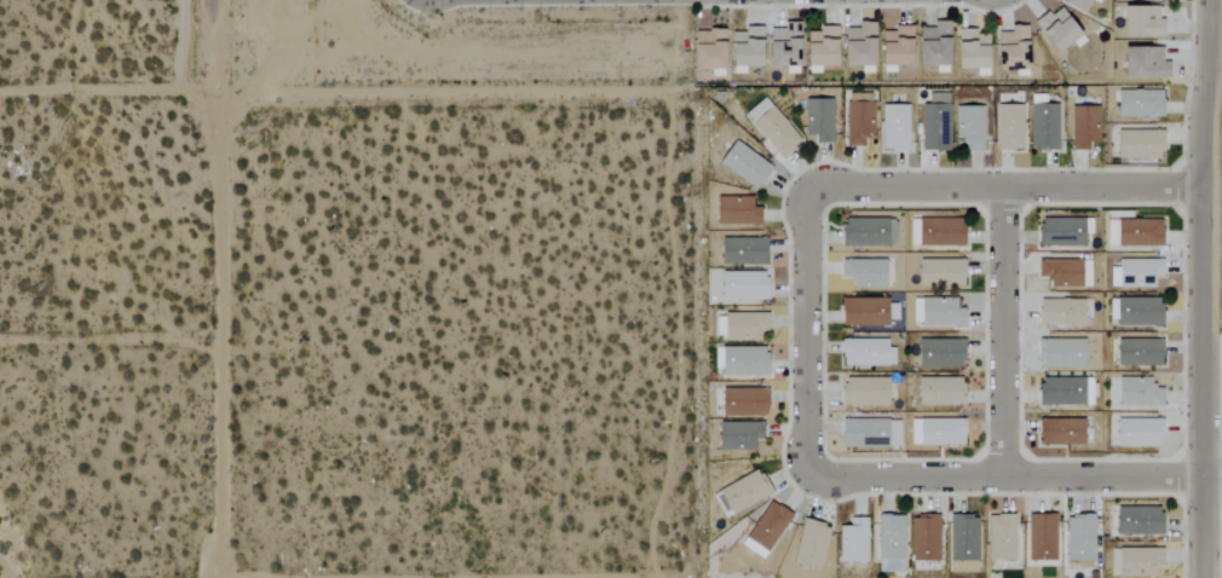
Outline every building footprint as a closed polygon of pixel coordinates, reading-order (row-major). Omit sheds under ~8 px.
[(1085,15),(1092,0),(1052,0),(1085,15)] [(1158,7),(1121,6),(1120,36),(1162,37),(1163,19),(1158,19),(1158,7)] [(1052,53),(1078,36),(1059,7),(1033,23),(1052,53)] [(932,28),(917,28),(916,66),(948,67),(949,21),(932,21),(932,28)] [(872,67),(873,23),(857,22),(857,29),(842,29),(841,66),(872,67)] [(798,67),(797,23),(787,23),(787,29),(766,29),(768,68),(798,67)] [(729,66),(761,65),(759,26),(743,27),(744,32),(729,32),(729,66)] [(835,26),(818,27),(818,32),(804,32),(804,66),(835,66),(835,26)] [(879,66),(911,65),(909,26),(893,26),(894,31),(877,32),(879,66)] [(996,33),(995,68),(1026,69),(1027,26),(1009,26),(1009,33),(996,33)] [(722,69),(723,30),(692,30),(691,68),(722,69)] [(955,69),(985,70),(986,31),(956,30),(955,69)] [(1162,48),(1121,46),(1120,77),(1167,79),(1168,62),(1162,61),(1162,48)] [(1116,90),(1116,116),(1163,117),(1163,91),(1116,90)] [(845,147),(864,147),(864,137),(872,137),(873,94),(845,94),(845,147)] [(948,152),(949,94),(928,94),(928,104),(922,104),(920,151),(948,152)] [(1056,104),(1045,105),(1044,95),(1028,96),(1030,151),(1058,150),(1056,104)] [(778,159),(799,143),(766,97),(744,113),(778,159)] [(831,99),(804,99),(805,136),(815,135),(815,143),(832,143),(831,99)] [(881,105),(880,151),(908,152),(909,105),(881,105)] [(995,105),(995,151),(1023,150),(1022,105),(995,105)] [(954,107),(954,140),(965,140),(965,152),(982,152),(983,107),(954,107)] [(1098,142),(1098,107),(1070,107),(1071,151),(1089,151),(1089,142),(1098,142)] [(1162,130),(1115,129),(1115,158),(1162,159),(1162,130)] [(770,165),(731,142),(717,165),(757,189),(770,165)] [(752,207),(752,197),(715,196),(715,225),(759,226),(760,207),(752,207)] [(1082,219),(1037,218),(1037,246),(1082,247),(1082,219)] [(840,246),(896,247),(896,219),(840,219),(840,246)] [(947,219),(917,220),(918,248),(963,246),(962,220),(947,221),(947,219)] [(1161,219),(1116,220),(1116,246),(1161,245),(1161,219)] [(765,265),(765,239),(720,238),(720,265),(765,265)] [(884,260),(840,259),(840,278),(850,278),(850,287),(883,287),(884,260)] [(1089,288),(1090,261),(1038,259),(1037,277),(1046,278),(1046,287),(1089,288)] [(1153,288),(1154,277),(1161,277),(1162,260),(1116,259),(1115,274),(1116,274),(1116,287),(1153,288)] [(963,260),(917,260),(917,285),(963,285),(963,260)] [(767,301),(768,273),(723,272),(722,299),(767,301)] [(956,299),(920,298),(919,326),(965,327),(965,309),(956,309),(956,299)] [(1109,299),(1109,327),(1161,326),(1160,298),(1109,299)] [(888,326),(887,319),(896,319),(896,299),(839,300),(840,327),(888,326)] [(1082,326),(1082,300),(1038,299),(1037,326),(1082,326)] [(756,342),(756,335),(768,335),(768,314),(722,313),(722,341),(756,342)] [(894,366),(894,348),(887,348),(887,340),(841,339),(840,365),(894,366)] [(916,367),(962,369),(962,340),(916,339),(916,367)] [(1084,340),(1038,339),(1037,367),(1083,368),(1084,340)] [(1160,367),(1161,340),(1116,339),(1115,366),(1160,367)] [(766,347),(715,348),(716,376),(766,375),(766,347)] [(888,379),(841,377),(840,405),(887,407),(888,379)] [(962,377),(916,378),(917,406),(963,405),(962,377)] [(1091,378),(1037,378),(1037,406),(1091,407),(1091,378)] [(1162,406),(1162,389),(1152,388),(1152,379),(1118,378),(1117,405),(1162,406)] [(766,390),(721,388),(720,416),(766,417),(766,390)] [(900,448),(900,420),(840,419),(840,446),(900,448)] [(1083,445),(1082,419),(1037,419),(1038,446),(1083,445)] [(1160,420),(1116,419),(1115,447),(1160,447),(1160,420)] [(965,420),(911,420),(911,445),(965,446),(965,420)] [(762,440),(761,422),(717,423),(717,451),(754,451),(754,440),(762,440)] [(717,490),(728,515),(770,496),(758,471),(717,490)] [(791,515),(769,500),(743,542),(765,556),(791,515)] [(1161,535),(1160,507),(1114,508),(1115,536),(1161,535)] [(878,573),(905,572),(904,515),(876,516),(878,573)] [(911,562),(939,562),(939,515),(910,515),(911,562)] [(976,561),(977,516),(950,515),(949,560),(976,561)] [(1014,561),(1015,515),(987,515),(987,561),(1014,561)] [(1028,562),(1056,561),(1055,515),(1027,515),(1028,562)] [(1093,515),(1065,516),(1066,562),(1093,562),(1093,515)] [(837,563),(867,564),(867,519),(848,519),(848,527),(838,527),(837,563)] [(819,571),(830,527),(802,520),(791,564),(819,571)] [(1153,577),(1153,568),(1162,568),(1162,549),(1118,549),(1117,576),(1153,577)] [(976,562),(950,562),(950,572),(976,573),(976,562)]
